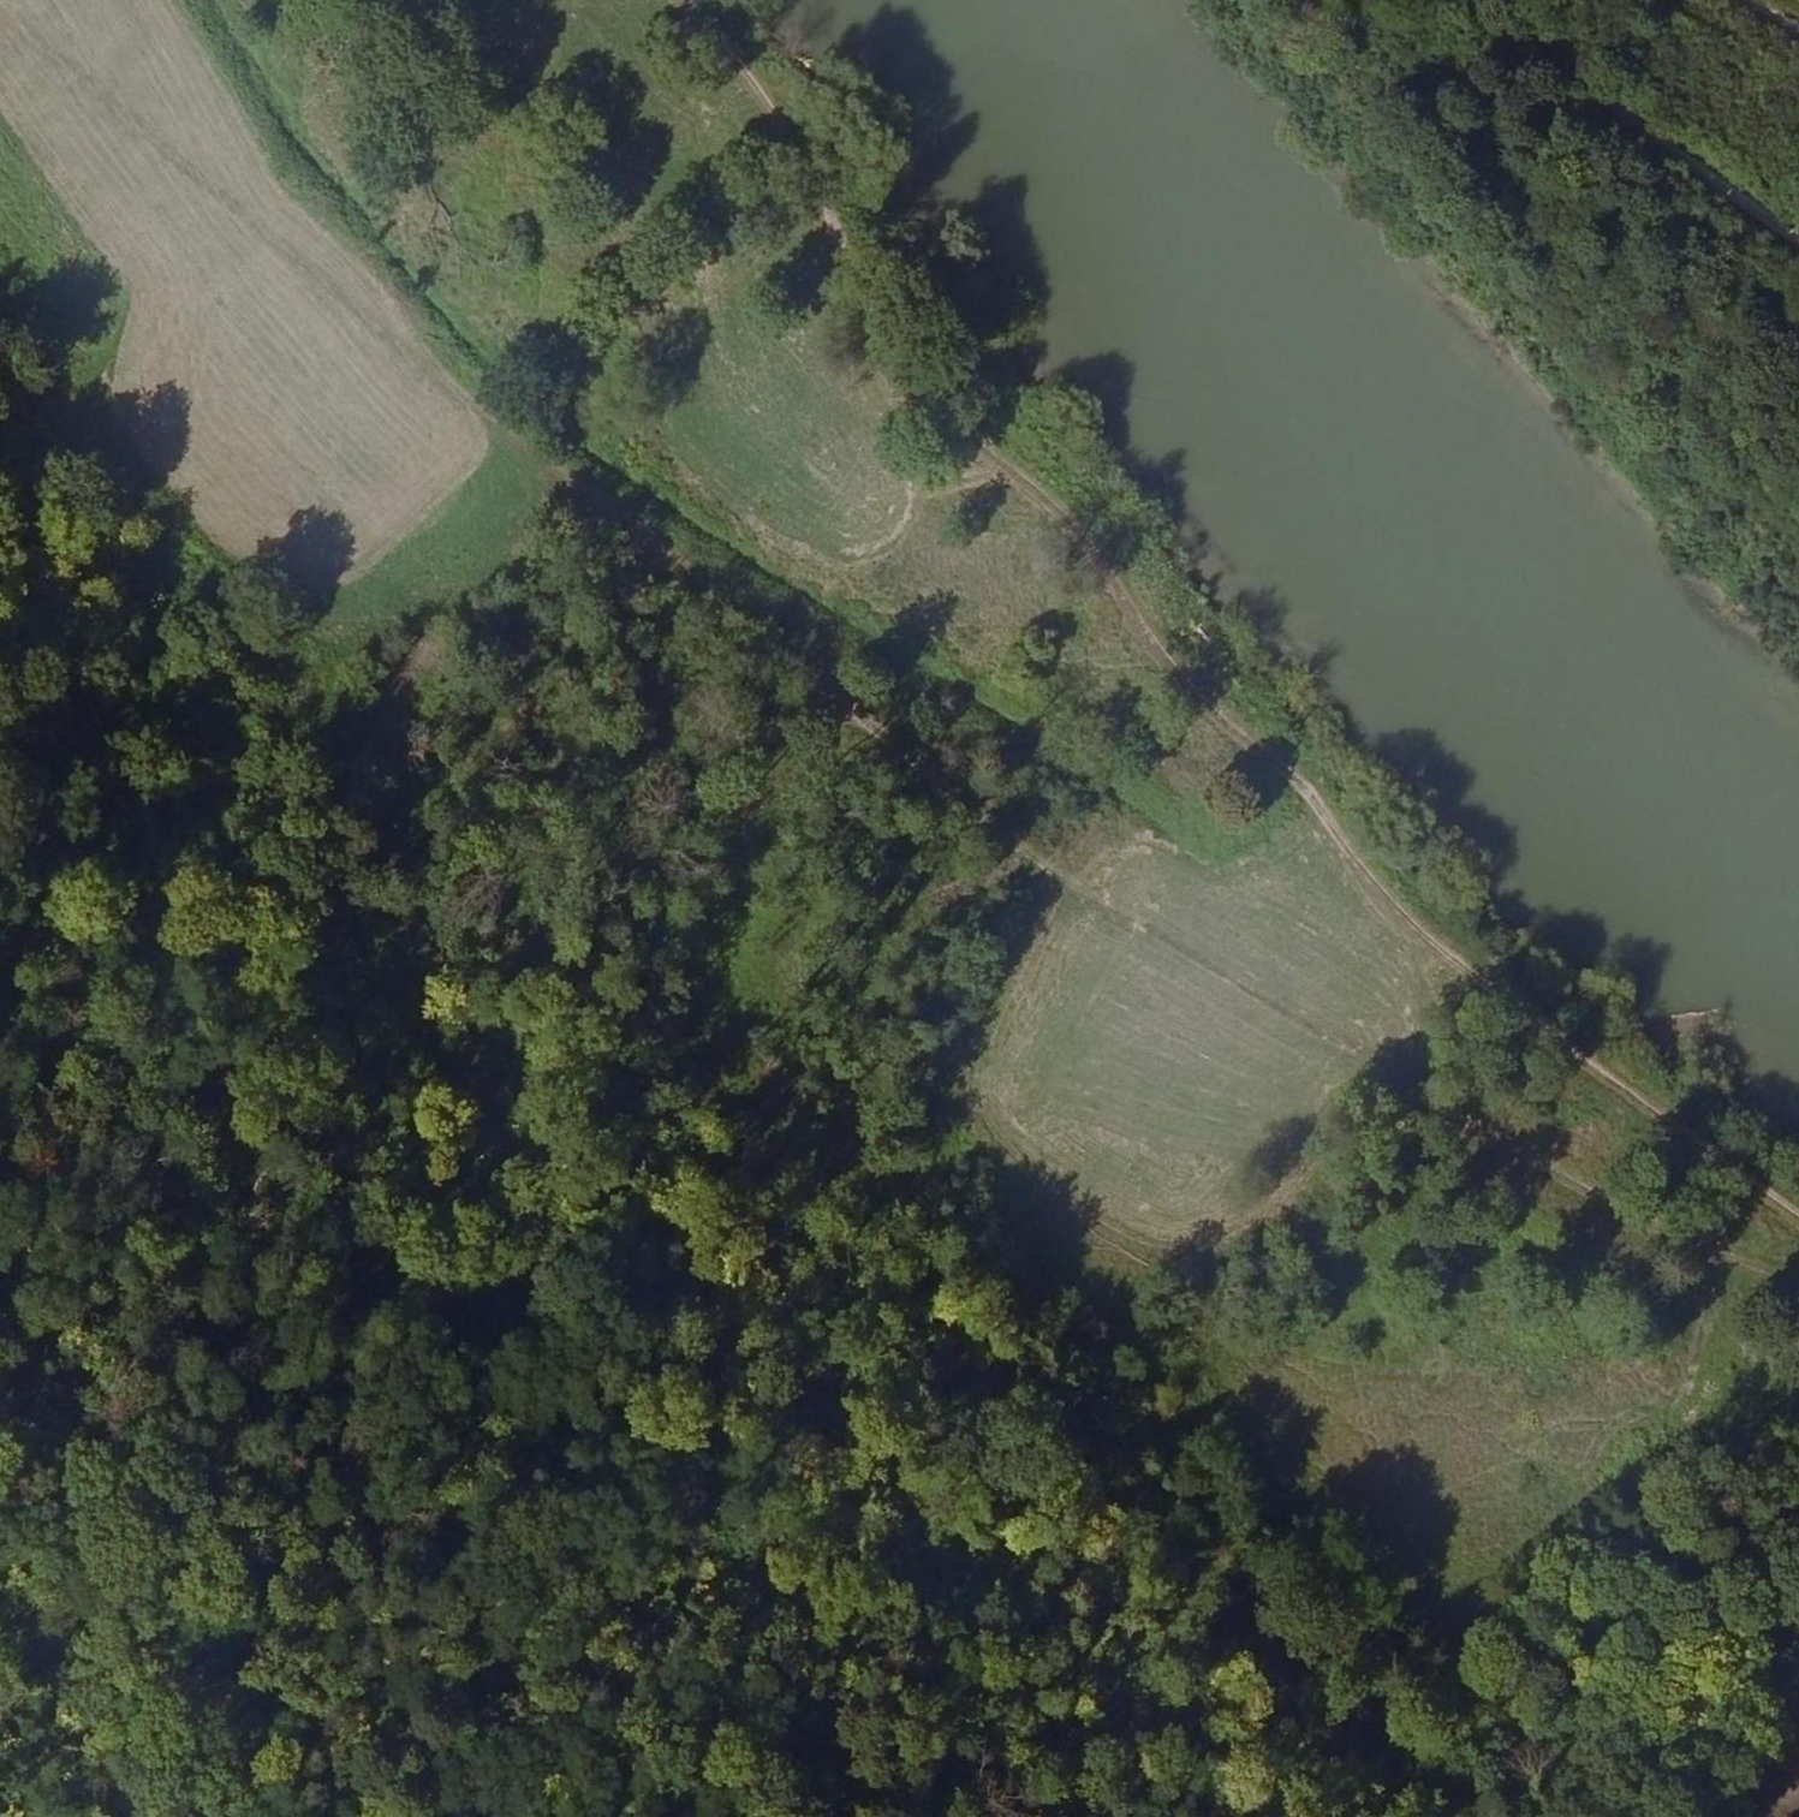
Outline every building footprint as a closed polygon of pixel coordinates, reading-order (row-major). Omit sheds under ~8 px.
[(322,797),(315,802),(322,811),(330,806),(322,797)] [(1139,1497),(1129,1512),(1161,1533),(1170,1519),(1139,1497)]
